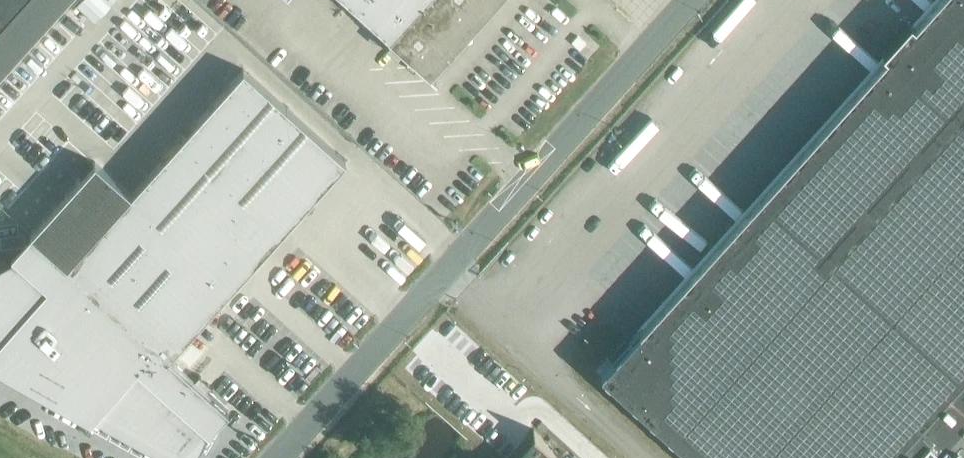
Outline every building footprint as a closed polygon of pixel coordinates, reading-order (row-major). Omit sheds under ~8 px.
[(60,0),(0,0),(0,67),(60,0)] [(388,37),(387,38),(421,68),(479,3),(484,8),(492,0),(347,0),(388,37)] [(601,371),(697,457),(963,457),(963,0),(935,0),(601,371)] [(3,256),(0,258),(0,352),(183,455),(199,424),(218,403),(227,411),(228,410),(206,391),(210,386),(199,376),(195,380),(168,357),(238,279),(242,282),(253,271),(249,267),(345,160),(243,68),(66,265),(30,233),(29,234),(47,250),(11,270),(3,256)] [(533,429),(532,430),(540,437),(521,457),(565,457),(533,429)]
